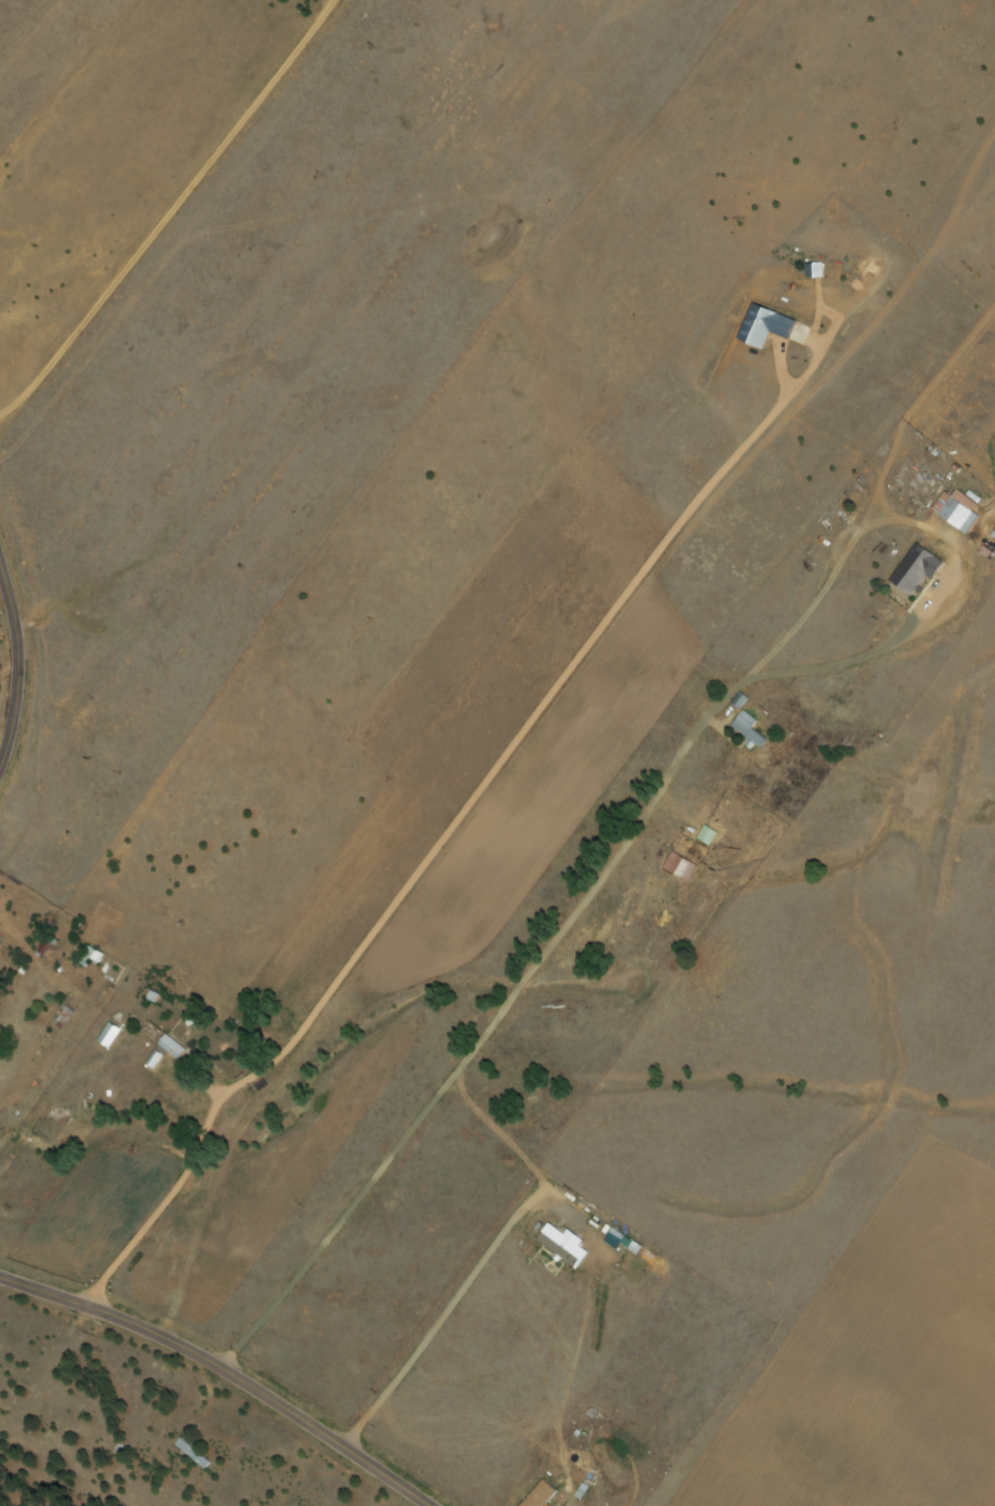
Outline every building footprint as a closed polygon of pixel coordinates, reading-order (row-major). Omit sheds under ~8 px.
[(804,265),(804,278),(821,278),(821,265),(804,265)] [(748,305),(735,342),(761,351),(767,333),(802,346),(809,326),(748,305)] [(932,510),(940,514),(937,520),(966,534),(975,515),(971,513),(977,500),(954,489),(951,496),(941,491),(932,510)] [(939,560),(914,542),(888,580),(913,598),(939,560)] [(751,728),(756,721),(742,710),(729,726),(759,748),(766,739),(751,728)] [(715,833),(703,826),(696,838),(707,845),(715,833)] [(695,867),(671,852),(660,868),(685,884),(695,867)] [(47,955),(49,943),(40,940),(37,953),(47,955)] [(102,954),(85,946),(76,965),(94,973),(102,954)] [(72,1012),(61,1005),(52,1019),(63,1026),(72,1012)] [(156,1042),(174,1062),(184,1053),(166,1033),(156,1042)] [(576,1268),(586,1252),(577,1246),(581,1240),(565,1230),(563,1234),(546,1223),(534,1241),(576,1268)] [(173,1445),(203,1469),(208,1463),(179,1438),(173,1445)] [(549,1498),(557,1490),(550,1483),(527,1505),(552,1505),(554,1503),(549,1498)]
